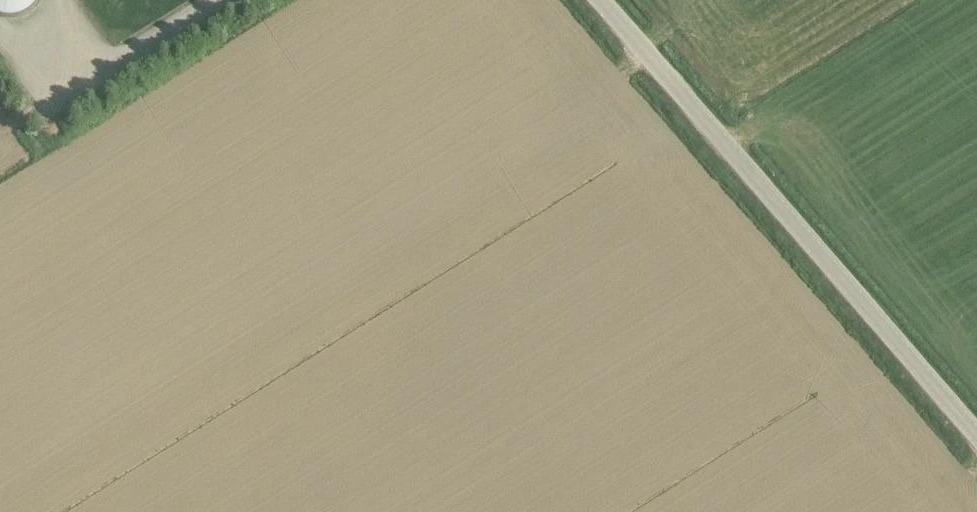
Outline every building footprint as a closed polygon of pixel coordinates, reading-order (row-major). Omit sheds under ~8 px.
[(5,14),(11,15),(17,14),(23,12),(28,9),(32,5),(36,0),(0,0),(0,13),(5,14)]
